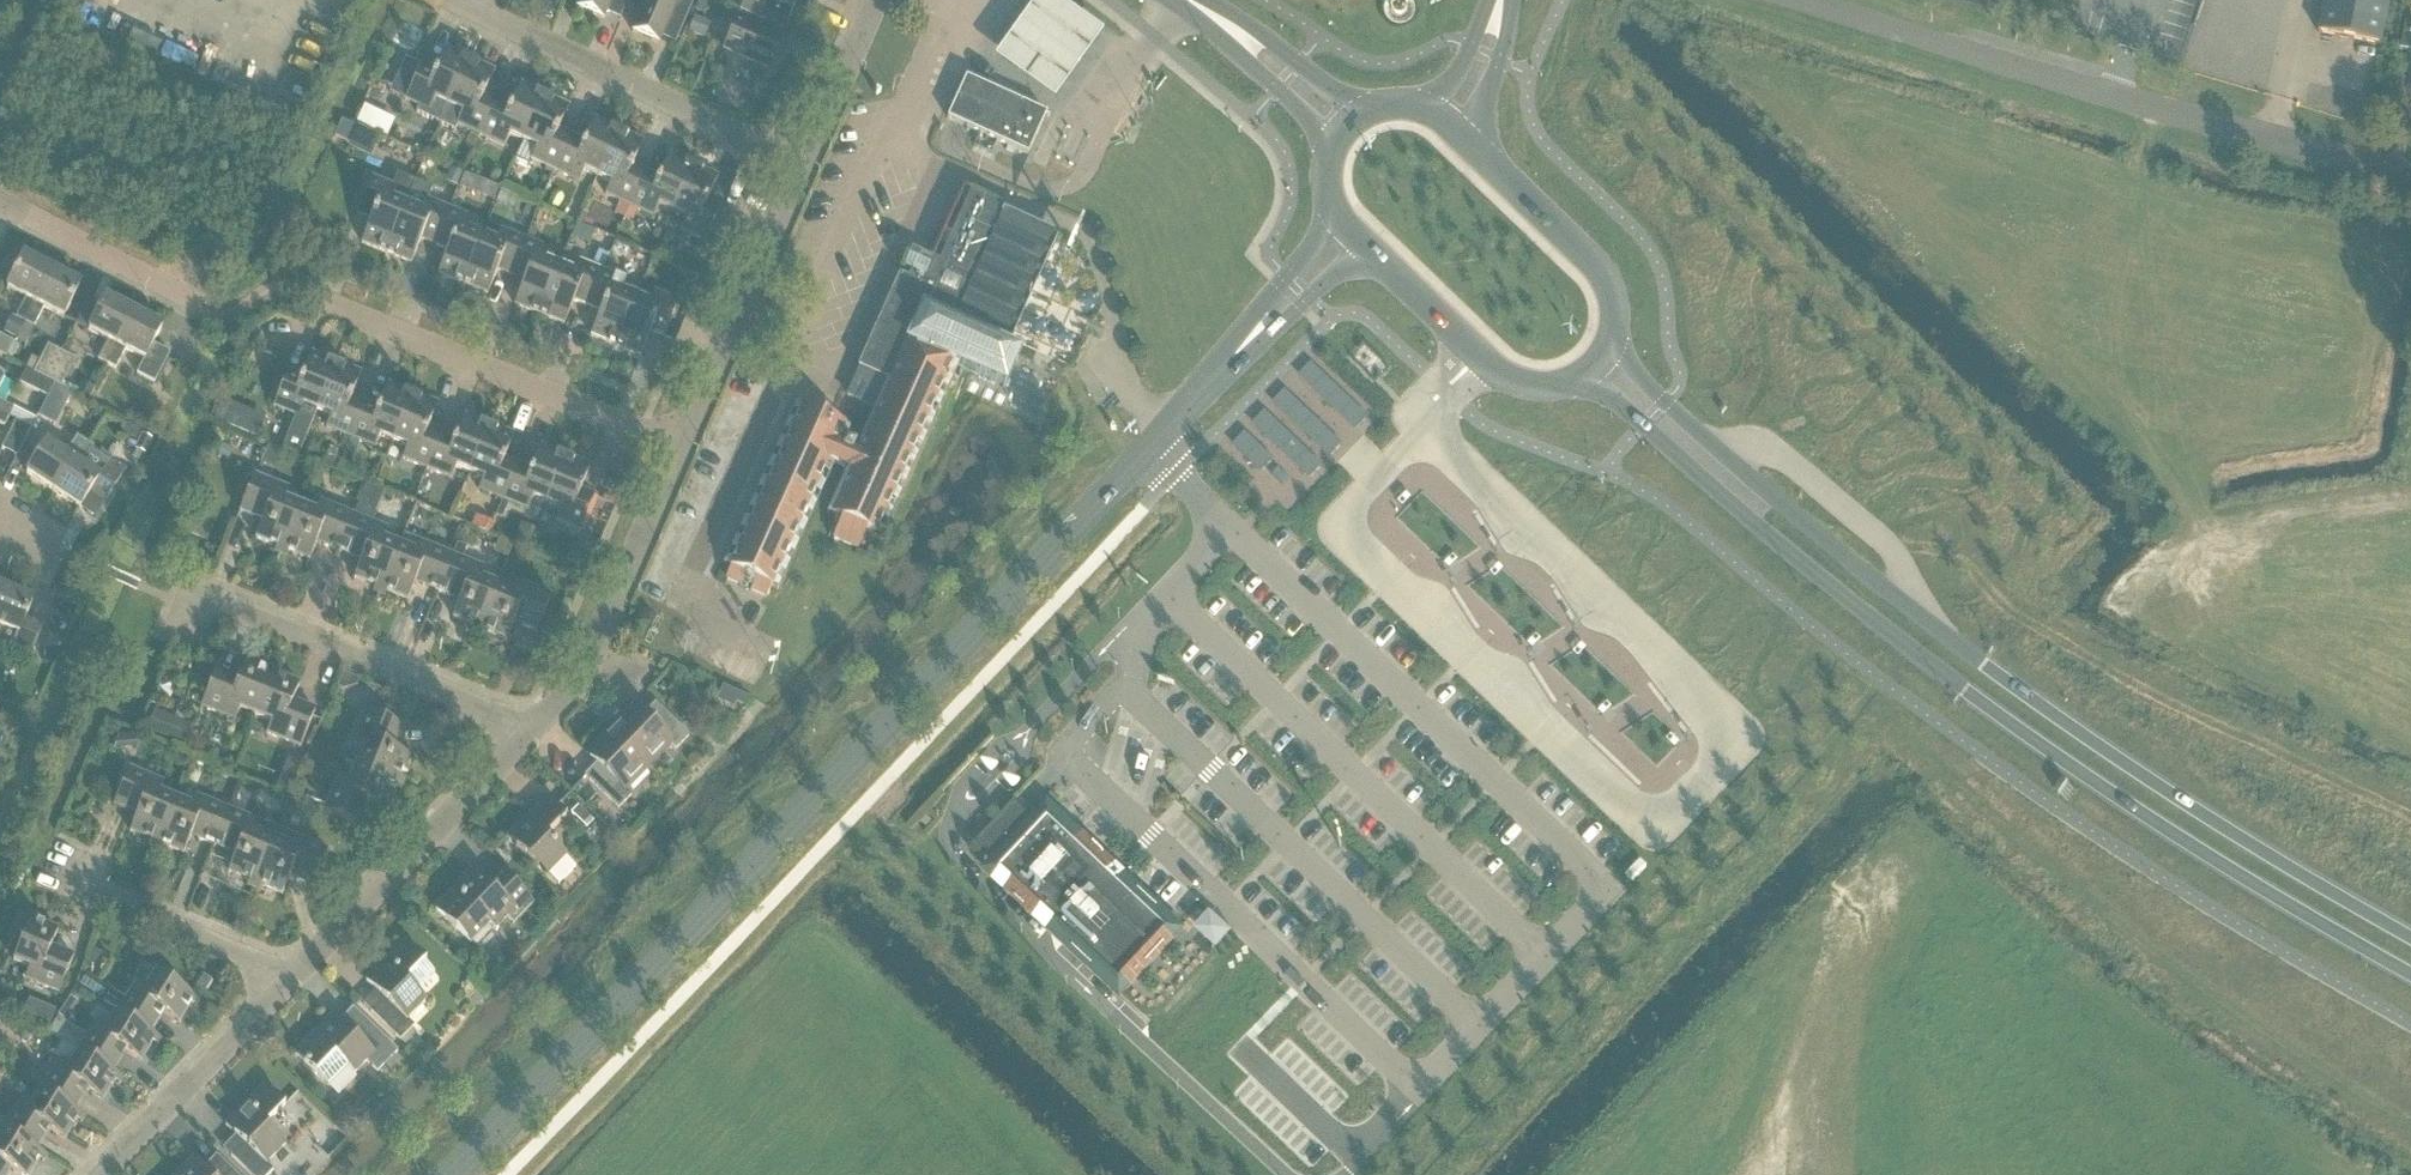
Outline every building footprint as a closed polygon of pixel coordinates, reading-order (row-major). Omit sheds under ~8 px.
[(576,7),(602,18),(605,12),(619,18),(627,0),(579,0),(576,7)] [(632,31),(658,42),(661,36),(675,42),(693,0),(646,0),(632,31)] [(784,29),(795,3),(789,1),(789,0),(744,0),(740,10),(774,24),(784,29)] [(996,59),(1056,102),(1077,73),(1105,35),(1056,0),(1038,0),(1019,27),(996,59)] [(2390,0),(2326,0),(2319,32),(2381,44),(2390,0)] [(774,24),(740,10),(730,6),(724,20),(734,25),(723,49),(767,69),(778,42),(768,38),(774,24)] [(2406,22),(2400,48),(2410,51),(2410,23),(2406,22)] [(448,105),(470,60),(445,49),(435,72),(421,65),(405,99),(429,110),(435,99),(448,105)] [(480,134),(496,101),(483,95),(494,71),(470,60),(448,105),(461,112),(456,123),(480,134)] [(1027,154),(1046,113),(965,77),(947,118),(955,122),(980,133),(976,141),(994,149),(998,141),(1027,154)] [(509,134),(522,141),(544,95),(520,84),(509,107),(496,101),(480,134),(504,146),(509,134)] [(530,158),(555,170),(570,136),(557,130),(568,107),(544,95),(522,141),(536,147),(530,158)] [(584,170),(597,176),(619,131),(594,119),(583,142),(570,136),(555,170),(578,181),(584,170)] [(605,193),(629,205),(645,171),(632,165),(643,142),(619,131),(597,176),(610,182),(605,193)] [(658,205),(671,211),(693,166),(669,154),(658,178),(645,171),(629,205),(653,216),(658,205)] [(717,177),(693,166),(671,211),(685,217),(679,229),(704,240),(720,207),(706,200),(717,177)] [(386,252),(415,180),(397,173),(391,186),(371,178),(357,212),(371,217),(361,242),(386,252)] [(464,174),(460,187),(469,190),(473,177),(464,174)] [(421,238),(434,244),(448,209),(428,201),(433,187),(415,180),(386,252),(411,262),(421,238)] [(802,408),(731,567),(770,585),(826,459),(858,473),(839,518),(841,519),(832,539),(857,550),(866,530),(881,537),(957,367),(1005,387),(1021,349),(1009,343),(1058,235),(997,208),(999,204),(971,191),(939,262),(920,253),(908,278),(901,275),(846,397),(879,411),(858,457),(852,454),(855,446),(845,441),(841,450),(832,445),(841,426),(802,408)] [(438,273),(462,283),(481,236),(468,230),(472,219),(448,209),(434,244),(447,249),(438,273)] [(497,269),(511,274),(524,240),(500,230),(495,241),(481,236),(462,283),(487,293),(497,269)] [(514,304),(539,314),(558,267),(547,262),(551,251),(524,240),(511,274),(524,280),(514,304)] [(25,322),(52,269),(24,254),(6,288),(25,297),(15,317),(25,322)] [(573,300),(587,305),(601,271),(579,262),(574,273),(558,267),(539,314),(564,324),(573,300)] [(52,269),(25,322),(33,326),(44,307),(63,316),(80,283),(52,269)] [(590,335),(615,345),(634,298),(621,292),(625,281),(601,271),(587,305),(600,311),(590,335)] [(663,337),(678,302),(653,292),(648,303),(634,298),(615,345),(640,355),(650,331),(663,337)] [(107,364),(133,311),(105,297),(88,329),(107,339),(97,359),(92,369),(100,373),(105,363),(107,364)] [(133,311),(107,364),(115,368),(125,349),(144,358),(136,373),(154,382),(169,352),(152,343),(161,325),(133,311)] [(1045,341),(1049,325),(1033,322),(1030,338),(1045,341)] [(6,357),(14,342),(0,335),(0,354),(6,357)] [(33,372),(47,379),(61,352),(47,345),(33,372)] [(54,382),(62,386),(75,359),(61,352),(47,379),(54,382)] [(303,405),(316,410),(336,363),(311,353),(301,377),(287,372),(273,406),(298,416),(303,405)] [(325,427),(350,437),(364,402),(351,397),(360,373),(336,363),(316,410),(330,416),(325,427)] [(18,383),(46,396),(54,382),(47,379),(33,372),(25,368),(18,383)] [(46,396),(39,413),(55,421),(70,391),(54,382),(46,396)] [(379,435),(393,441),(412,394),(387,384),(377,408),(364,402),(350,437),(374,447),(379,435)] [(401,458),(427,468),(440,434),(427,428),(437,404),(412,394),(393,441),(406,446),(401,458)] [(9,416),(8,417),(15,421),(15,420),(31,428),(35,418),(0,401),(0,411),(9,416)] [(231,410),(217,404),(212,417),(257,436),(265,418),(233,405),(231,410)] [(0,411),(0,423),(4,425),(8,417),(9,416),(0,411)] [(455,466),(469,472),(488,425),(463,415),(454,439),(440,434),(427,468),(451,478),(455,466)] [(15,420),(15,421),(1,448),(17,456),(31,428),(15,420)] [(478,489),(503,499),(517,464),(503,459),(513,435),(488,425),(469,472),(483,477),(478,489)] [(26,473),(53,490),(84,440),(76,435),(65,452),(47,441),(26,473)] [(142,435),(136,447),(145,451),(151,439),(142,435)] [(93,446),(84,440),(53,490),(79,508),(89,492),(104,502),(121,475),(106,465),(100,475),(82,463),(93,446)] [(532,497),(546,503),(565,456),(540,446),(530,470),(517,464),(503,499),(527,509),(532,497)] [(565,456),(546,503),(559,508),(554,520),(580,530),(594,495),(580,490),(590,466),(565,456)] [(357,467),(341,460),(337,471),(353,477),(357,467)] [(132,472),(126,480),(134,485),(140,477),(132,472)] [(282,548),(299,505),(284,499),(288,488),(254,474),(239,511),(262,520),(255,537),(282,548)] [(316,542),(338,551),(353,515),(319,501),(315,512),(299,505),(282,548),(309,559),(316,542)] [(354,577),(380,588),(398,545),(382,539),(386,528),(353,515),(338,551),(360,560),(354,577)] [(677,568),(690,533),(674,527),(661,562),(677,568)] [(414,582),(437,591),(452,555),(418,541),(413,552),(398,545),(380,588),(408,599),(414,582)] [(452,617),(479,628),(496,586),(481,579),(485,569),(452,555),(437,591),(459,600),(452,617)] [(513,622),(536,631),(550,595),(516,581),(512,592),(496,586),(479,628),(506,639),(513,622)] [(0,595),(0,643),(13,645),(31,653),(43,624),(25,617),(32,599),(3,587),(0,595)] [(254,715),(272,673),(245,662),(238,679),(215,670),(201,705),(235,719),(240,709),(254,715)] [(299,684),(272,673),(254,715),(270,721),(266,732),(300,746),(315,710),(292,701),(299,684)] [(610,730),(647,766),(670,743),(675,748),(688,735),(654,702),(643,714),(633,706),(610,730)] [(191,724),(154,710),(147,729),(184,743),(191,724)] [(361,749),(355,765),(397,783),(408,755),(391,748),(400,725),(365,711),(351,745),(361,749)] [(647,766),(610,730),(587,754),(596,763),(584,774),(618,807),(630,794),(625,789),(647,766)] [(387,809),(397,783),(355,765),(349,780),(338,775),(324,810),(360,824),(369,802),(387,809)] [(130,830),(157,841),(175,798),(159,791),(163,782),(129,768),(114,804),(137,814),(130,830)] [(287,794),(292,780),(281,776),(276,789),(287,794)] [(191,836),(213,845),(228,809),(194,795),(190,804),(175,798),(157,841),(184,852),(191,836)] [(545,797),(506,836),(546,876),(566,855),(546,836),(565,816),(545,797)] [(1037,821),(1014,800),(975,840),(998,862),(991,868),(1119,988),(1173,929),(1118,878),(1122,874),(1118,870),(1097,850),(1093,853),(1047,810),(1037,821)] [(228,870),(255,881),(273,838),(257,831),(261,823),(228,809),(213,845),(235,854),(228,870)] [(255,881),(282,892),(289,876),(312,885),(326,850),(292,835),(288,844),(273,838),(255,881)] [(470,944),(489,924),(494,929),(506,916),(513,923),(533,902),(497,867),(484,880),(474,869),(435,910),(470,944)] [(1211,943),(1228,927),(1206,904),(1189,920),(1211,943)] [(59,992),(73,956),(51,947),(58,930),(30,919),(13,961),(28,968),(24,978),(59,992)] [(425,961),(405,941),(366,981),(375,990),(362,1003),(400,1039),(413,1025),(407,1018),(426,999),(406,980),(425,961)] [(117,1011),(117,1012),(151,1032),(164,1013),(178,1022),(194,997),(155,973),(146,987),(136,981),(125,998),(111,989),(103,1002),(117,1011)] [(97,997),(102,983),(79,975),(74,988),(97,997)] [(1329,1174),(1349,1174),(1390,1131),(1245,998),(1195,1051),(1329,1174)] [(24,1012),(49,1022),(55,1009),(29,999),(24,1012)] [(398,1051),(353,1007),(340,1020),(333,1014),(294,1054),(328,1086),(347,1067),(354,1073),(366,1060),(377,1071),(398,1051)] [(151,1032),(117,1012),(108,1026),(99,1019),(79,1050),(112,1071),(125,1051),(140,1061),(156,1036),(151,1032)] [(118,1074),(112,1071),(79,1050),(70,1065),(60,1058),(41,1089),(74,1110),(86,1090),(102,1100),(118,1074)] [(264,1085),(225,1125),(235,1134),(222,1148),(250,1174),(267,1174),(273,1169),(266,1162),(285,1143),(265,1124),(284,1105),(264,1085)] [(298,1120),(311,1110),(294,1088),(281,1098),(298,1120)] [(80,1113),(74,1110),(41,1089),(32,1104),(22,1097),(3,1128),(36,1149),(48,1129),(64,1138),(80,1113)] [(42,1152),(36,1149),(3,1128),(0,1132),(0,1174),(6,1174),(10,1168),(22,1174),(27,1174),(42,1152)] [(193,1158),(176,1174),(237,1174),(216,1154),(203,1167),(193,1158)]
